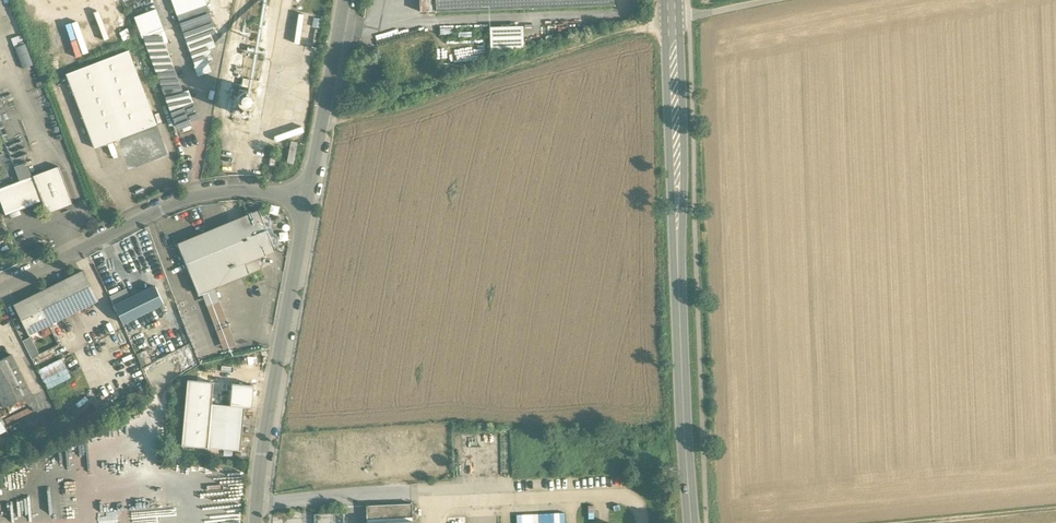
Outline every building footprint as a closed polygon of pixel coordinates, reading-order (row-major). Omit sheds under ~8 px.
[(180,24),(209,13),(204,0),(172,0),(180,24)] [(425,12),(435,12),(435,0),(424,0),(425,12)] [(436,11),(614,5),(614,0),(435,0),(436,11)] [(135,15),(143,37),(160,31),(165,29),(156,7),(135,15)] [(110,12),(88,19),(98,48),(119,41),(110,12)] [(209,13),(180,24),(196,67),(208,62),(206,56),(210,54),(208,49),(215,46),(210,34),(216,32),(209,13)] [(59,35),(64,50),(70,48),(73,57),(88,53),(78,21),(63,26),(65,33),(59,35)] [(523,27),(490,28),(490,50),(523,48),(523,27)] [(183,92),(160,31),(143,37),(165,99),(183,92)] [(21,34),(10,38),(22,70),(33,65),(21,34)] [(128,51),(66,74),(94,149),(156,125),(128,51)] [(263,62),(243,58),(240,79),(259,82),(263,62)] [(258,92),(238,89),(234,109),(254,113),(258,92)] [(183,92),(165,99),(171,112),(193,103),(187,90),(183,92)] [(193,103),(171,112),(176,127),(189,122),(188,120),(198,116),(193,103)] [(254,113),(234,109),(233,116),(253,119),(254,113)] [(298,143),(292,142),(288,162),(294,163),(298,143)] [(26,162),(14,167),(19,181),(32,177),(26,162)] [(58,167),(33,176),(42,202),(47,214),(72,204),(58,167)] [(0,189),(0,201),(5,216),(42,202),(33,176),(32,177),(19,181),(0,189)] [(259,210),(178,244),(196,288),(198,295),(261,269),(259,263),(257,259),(275,251),(273,246),(277,244),(278,237),(273,233),(270,225),(270,218),(265,214),(261,216),(259,210)] [(83,271),(35,295),(49,325),(98,301),(83,271)] [(122,291),(110,297),(114,307),(130,299),(124,285),(120,287),(122,291)] [(130,299),(114,307),(123,324),(163,304),(155,287),(130,299)] [(215,289),(202,294),(209,311),(214,325),(226,320),(221,306),(215,289)] [(49,325),(35,295),(14,305),(29,335),(49,325)] [(226,320),(214,325),(216,331),(229,326),(226,320)] [(51,330),(59,344),(67,339),(60,326),(51,330)] [(229,326),(216,331),(220,341),(223,350),(236,345),(233,337),(229,326)] [(39,355),(31,337),(22,341),(31,359),(39,355)] [(142,367),(152,363),(147,351),(137,355),(142,367)] [(0,360),(0,401),(4,408),(31,395),(11,355),(0,360)] [(37,370),(47,389),(72,377),(62,357),(37,370)] [(214,383),(188,381),(182,445),(207,448),(214,383)] [(254,386),(233,384),(230,406),(252,408),(254,386)] [(244,407),(212,405),(207,448),(240,451),(244,407)] [(460,472),(498,470),(496,431),(454,433),(456,480),(461,480),(460,472)] [(269,445),(266,461),(273,462),(276,446),(269,445)] [(411,504),(366,506),(367,519),(412,517),(411,504)] [(334,512),(318,513),(319,522),(334,522),(334,512)]
